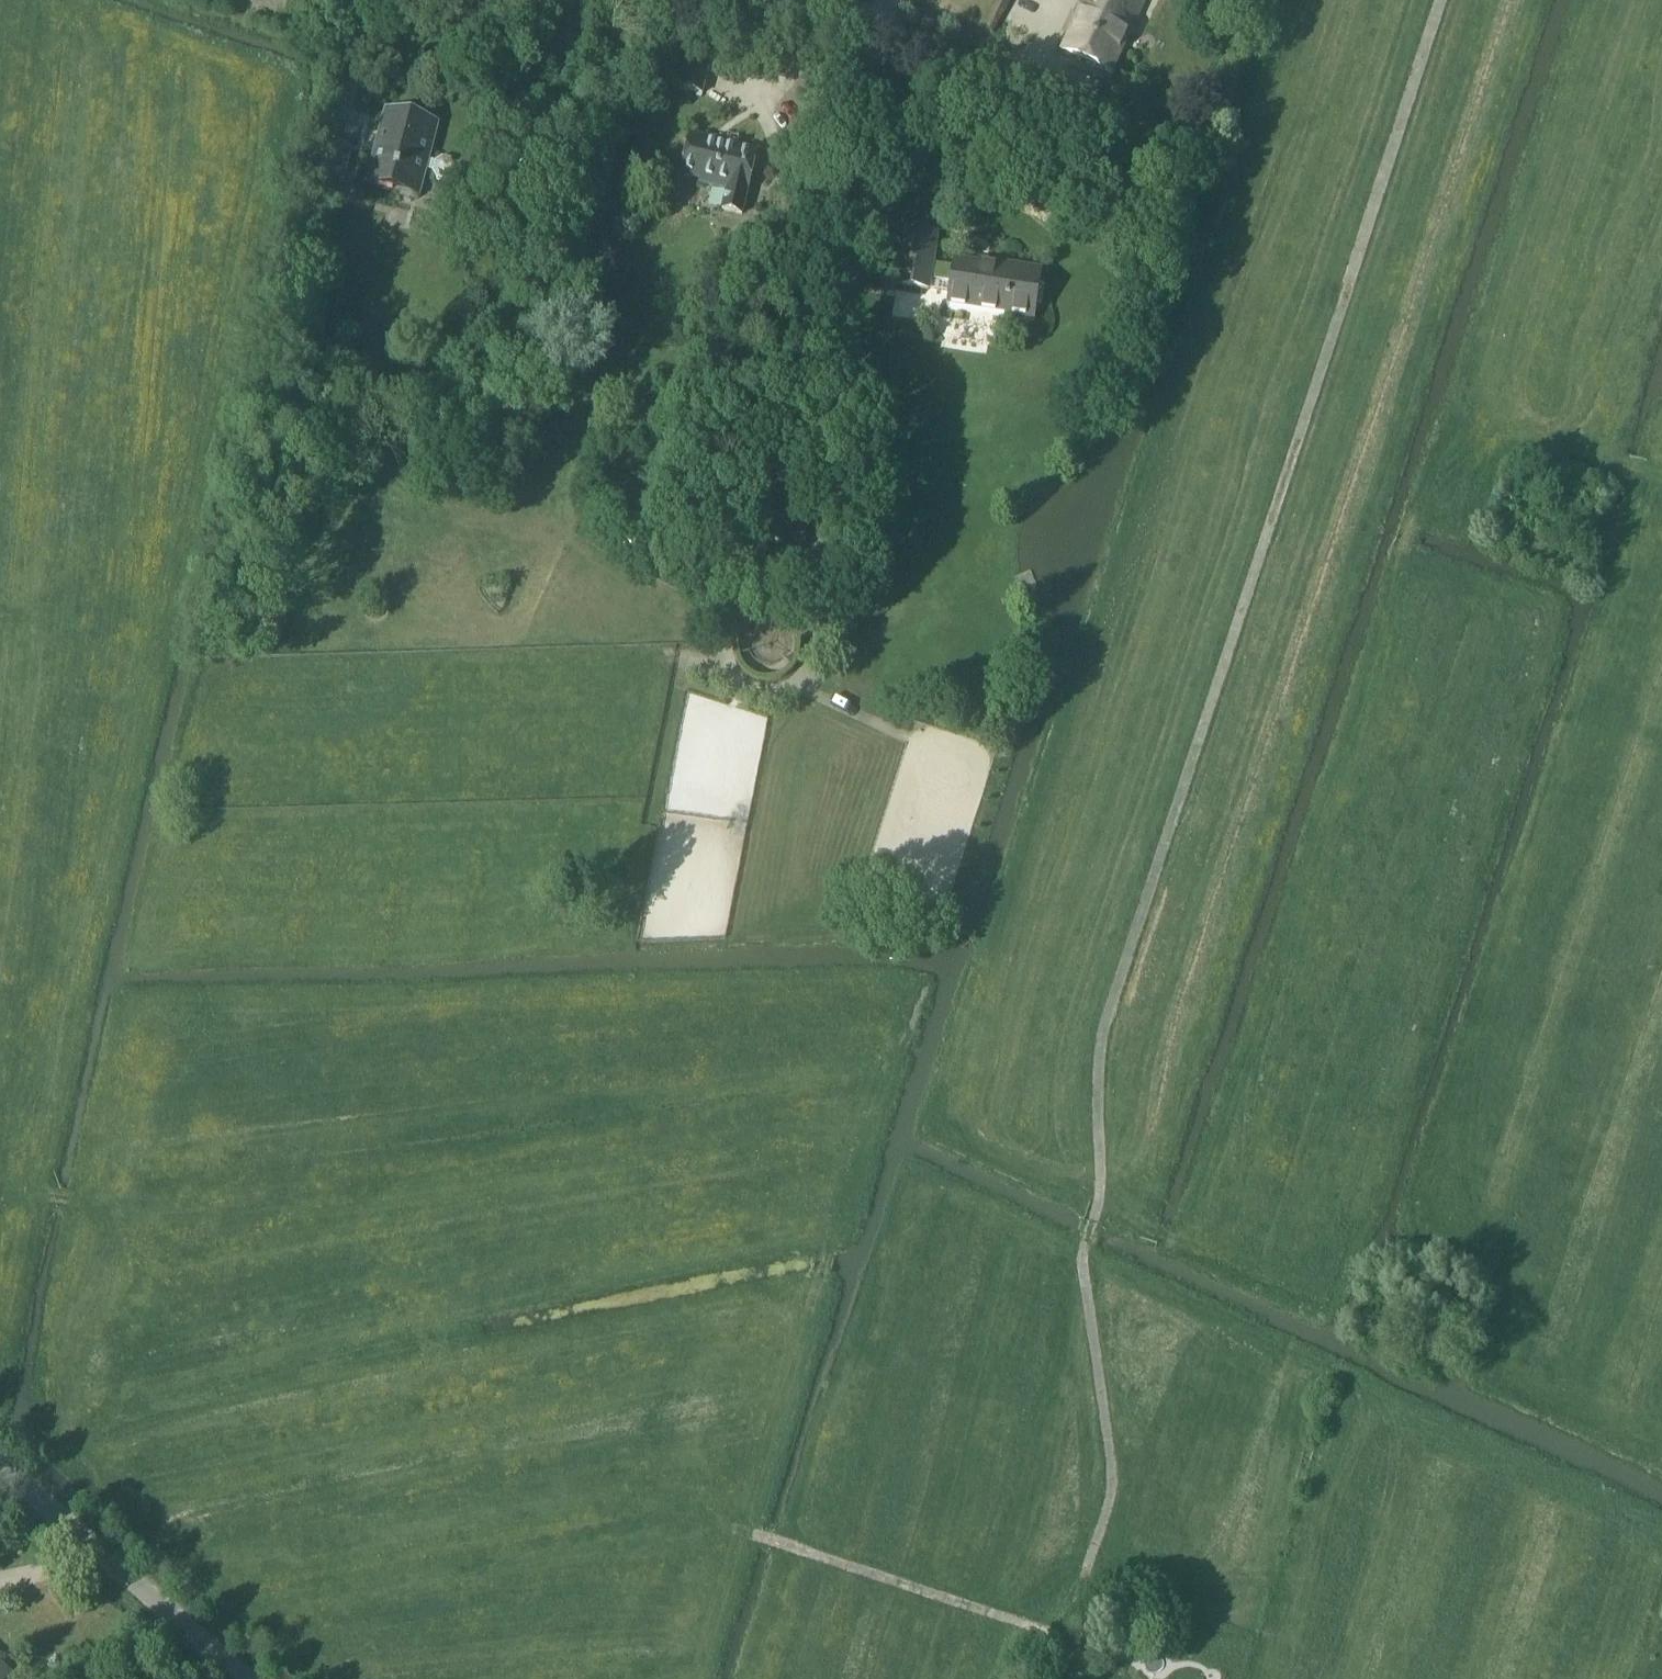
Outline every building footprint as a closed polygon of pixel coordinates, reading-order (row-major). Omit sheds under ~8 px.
[(1061,53),(1111,76),(1144,0),(1084,0),(1061,53)] [(369,182),(393,188),(417,195),(423,170),(432,172),(436,180),(445,182),(453,178),(455,169),(450,161),(442,159),(434,164),(425,162),(435,127),(387,114),(369,182)] [(757,154),(689,137),(680,176),(700,181),(699,185),(726,191),(721,211),(741,216),(757,154)] [(937,235),(905,230),(896,286),(928,291),(930,280),(951,284),(947,306),(1005,315),(1005,320),(1032,324),(1041,272),(1000,265),(999,269),(954,262),(953,268),(932,265),(937,235)] [(766,494),(760,536),(802,542),(807,509),(803,509),(805,499),(798,498),(802,474),(758,468),(755,492),(766,494)] [(9,1677),(0,1670),(0,1678),(7,1678),(9,1677)]
